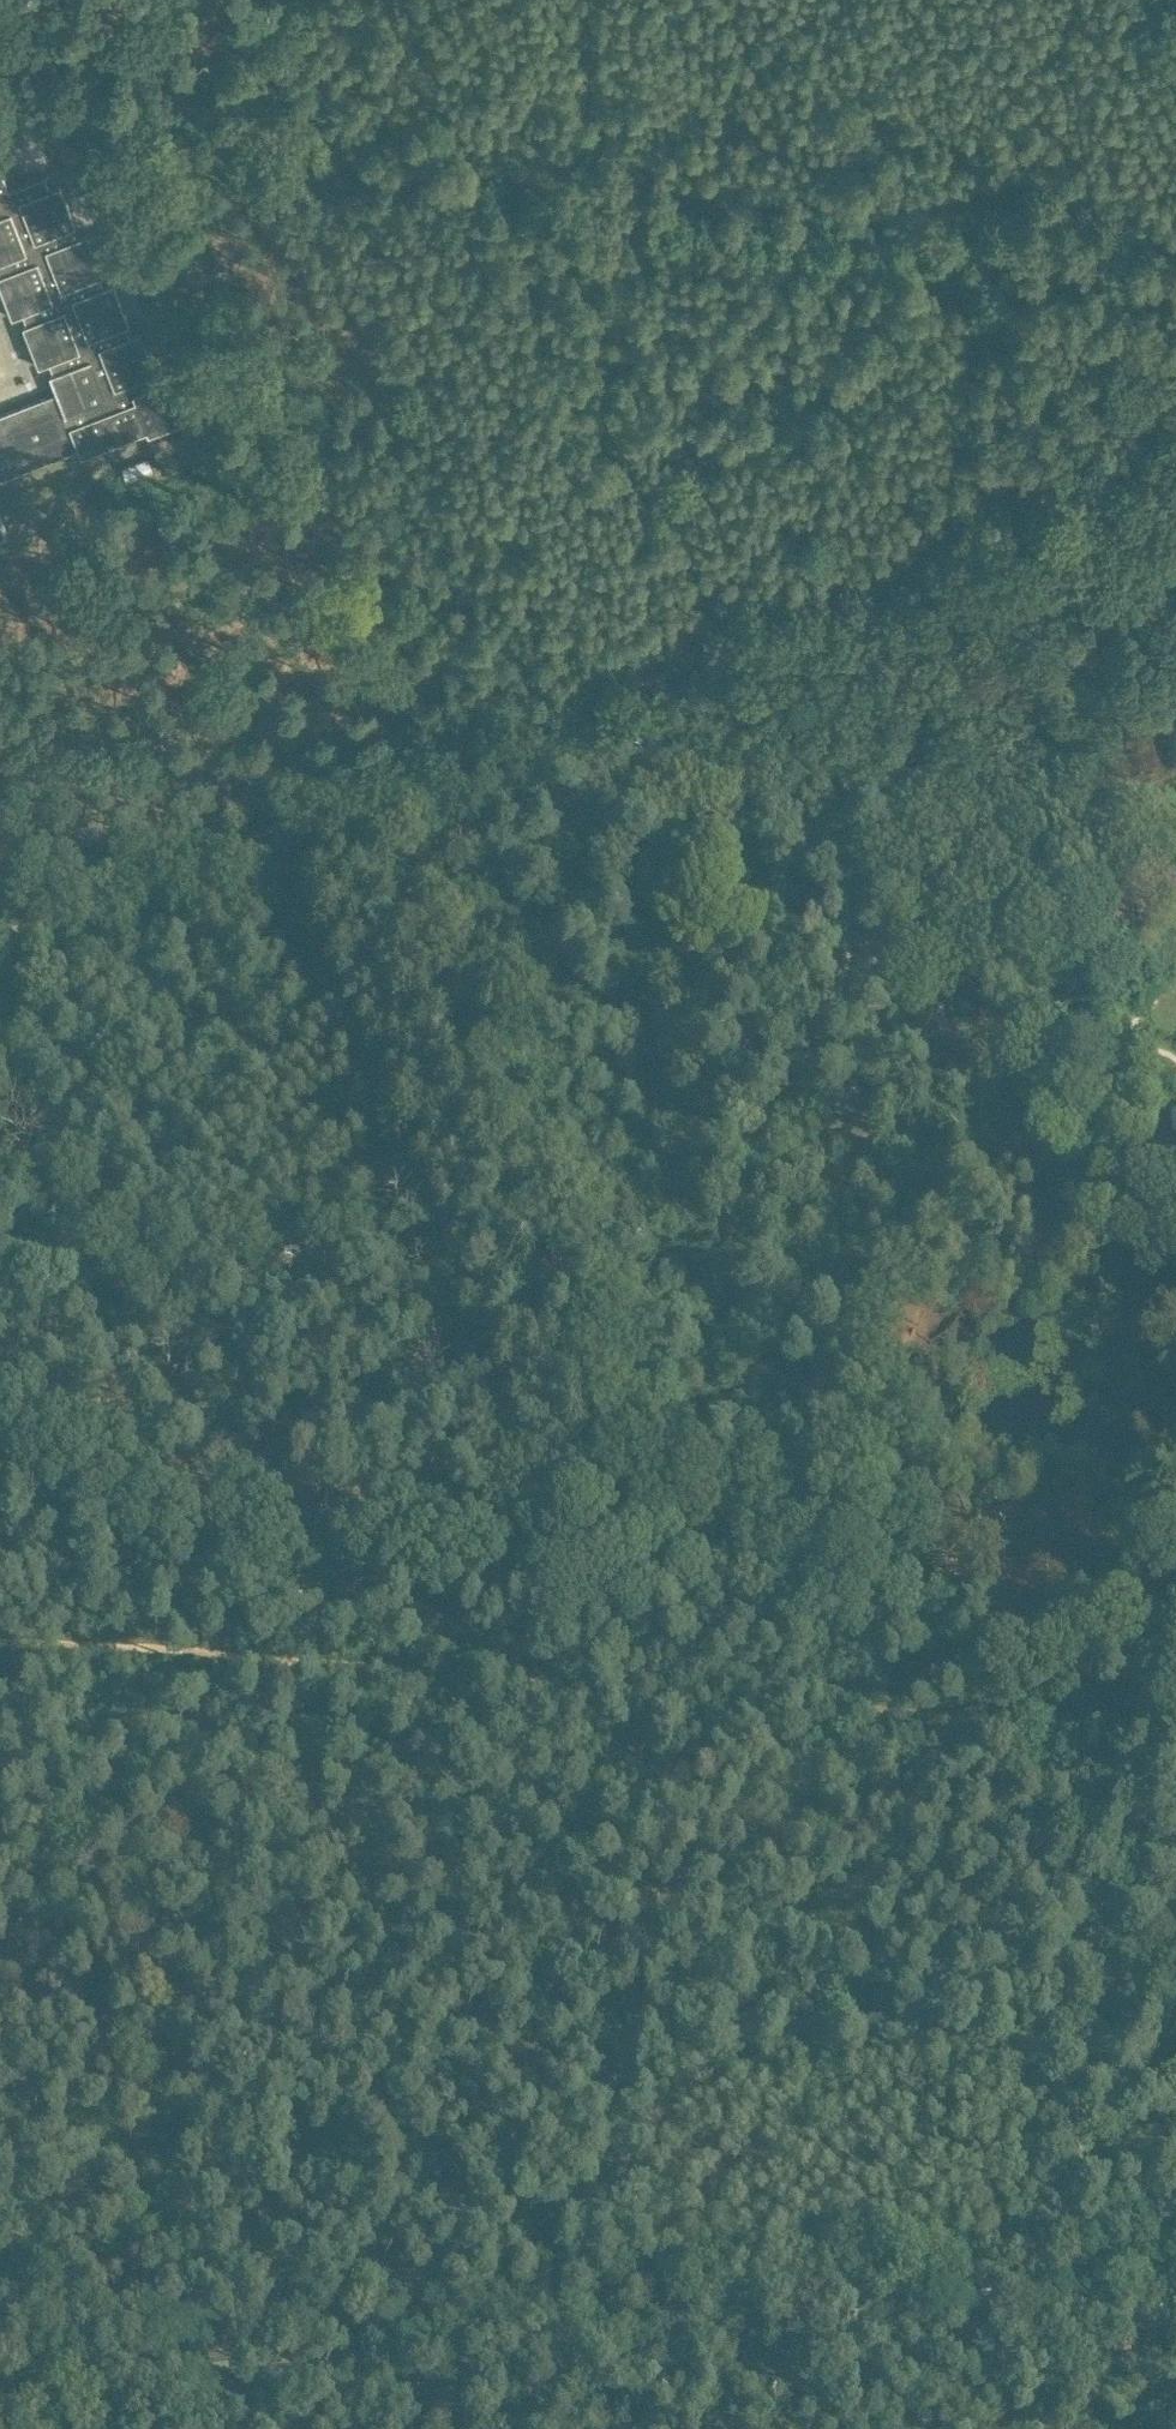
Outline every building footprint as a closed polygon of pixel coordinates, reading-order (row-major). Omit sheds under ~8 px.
[(62,151),(75,184),(90,179),(77,146),(62,151)] [(78,448),(81,456),(147,430),(149,434),(182,421),(167,381),(156,385),(152,374),(156,372),(140,332),(130,336),(125,325),(129,323),(114,283),(103,287),(99,276),(103,274),(87,234),(77,238),(72,227),(76,225),(61,185),(50,189),(45,177),(42,178),(41,176),(8,189),(0,167),(0,272),(1,275),(0,275),(0,284),(13,317),(23,313),(28,324),(24,325),(39,366),(49,362),(54,373),(61,391),(43,398),(0,414),(0,478),(78,448)]
